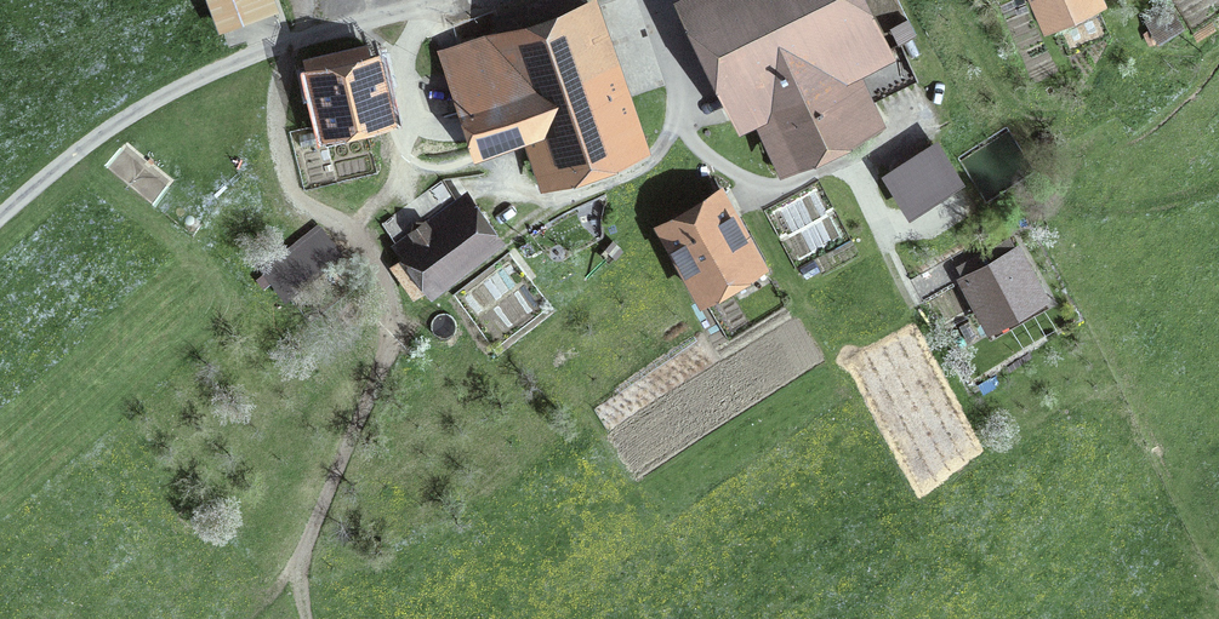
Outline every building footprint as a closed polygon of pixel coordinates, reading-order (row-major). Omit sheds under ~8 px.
[(221,23),(274,3),(273,0),(213,0),(221,23)] [(581,0),(536,0),(497,13),(503,29),(439,51),(460,112),(469,109),(481,143),(537,124),(553,172),(631,145),(581,0)] [(851,67),(884,51),(859,0),(704,0),(688,8),(743,119),(770,107),(793,155),(863,121),(839,72),(851,67)] [(1085,0),(1041,0),(1048,17),(1085,0)] [(899,43),(884,51),(851,67),(866,99),(916,75),(899,43)] [(367,44),(305,57),(309,75),(323,73),(334,126),(382,116),(367,44)] [(956,179),(937,148),(890,176),(909,207),(956,179)] [(412,291),(494,228),(475,203),(467,209),(443,177),(383,223),(408,254),(393,265),(412,291)] [(698,290),(753,259),(716,196),(662,227),(698,290)] [(320,213),(262,261),(287,290),(344,242),(320,213)] [(990,324),(1043,295),(1017,249),(964,278),(990,324)]
